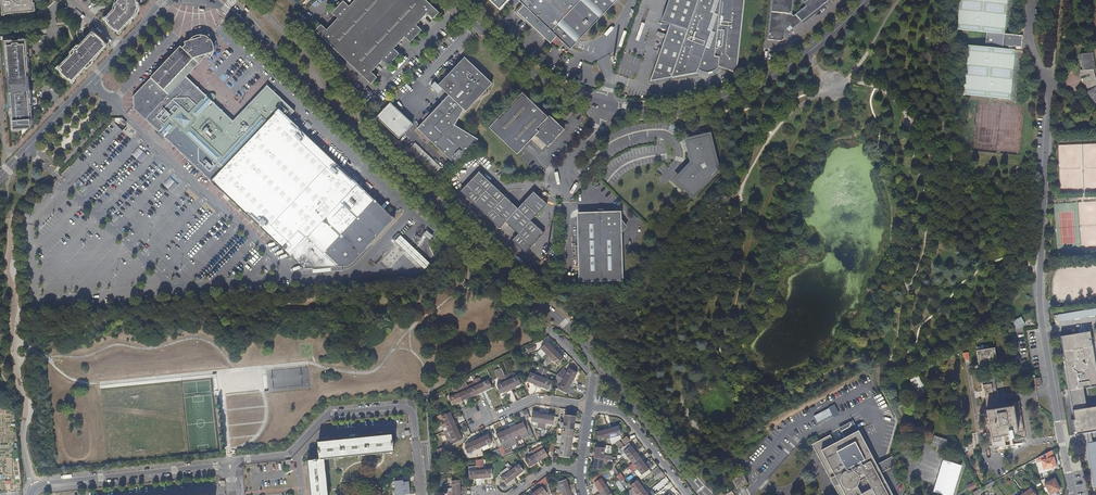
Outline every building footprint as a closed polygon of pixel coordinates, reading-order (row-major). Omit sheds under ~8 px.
[(13,2),(5,3),(6,13),(5,13),(5,18),(9,17),(8,15),(19,14),(29,13),(29,11),(35,11),(37,9),(36,0),(12,0),(13,2)] [(138,0),(119,0),(119,2),(118,2),(117,3),(117,6),(107,16),(108,18),(107,19),(118,30),(119,29),(121,31),(136,14),(134,13),(135,10),(135,9),(137,7),(139,7),(138,0)] [(314,31),(370,84),(377,78),(372,73),(382,62),(388,67),(400,54),(394,49),(405,38),(410,42),(417,36),(422,30),(417,25),(420,22),(428,13),(433,19),(439,12),(427,0),(354,0),(349,5),(344,0),(336,9),(331,13),(336,18),(326,29),(321,24),(314,31)] [(501,8),(509,0),(492,0),(501,8)] [(525,4),(517,13),(550,44),(558,36),(571,49),(572,49),(619,0),(520,0),(525,4)] [(744,0),(667,0),(660,22),(668,25),(648,83),(696,73),(697,70),(704,73),(710,72),(714,70),(716,68),(722,68),(736,72),(744,0)] [(768,39),(780,41),(782,40),(784,39),(784,37),(785,30),(785,28),(787,28),(788,30),(792,28),(792,29),(823,5),(822,4),(824,2),(825,3),(829,0),(807,0),(806,1),(809,5),(794,17),(792,17),(790,15),(792,0),(772,0),(768,39)] [(790,15),(792,17),(794,17),(809,5),(806,1),(803,3),(806,6),(794,15),(792,15),(792,14),(793,0),(792,0),(790,15)] [(954,30),(987,33),(985,47),(965,45),(962,73),(960,95),(969,96),(1013,100),(1017,62),(1018,51),(1010,50),(1010,47),(1022,48),(1023,36),(1007,34),(1010,0),(957,0),(954,30)] [(483,9),(481,11),(486,17),(489,14),(485,10),(483,9)] [(72,82),(108,44),(103,40),(93,30),(68,56),(57,67),(72,82)] [(268,236),(290,257),(303,270),(320,269),(338,267),(348,266),(349,265),(351,264),(353,263),(358,258),(372,243),(395,218),(381,204),(360,184),(358,183),(343,169),(332,157),(317,143),(306,133),(289,117),(295,111),(293,109),(280,97),(268,85),(266,86),(262,87),(259,90),(240,110),(240,114),(233,121),(215,103),(204,93),(187,76),(196,67),(207,55),(207,54),(214,52),(215,48),(213,48),(211,39),(212,39),(210,34),(205,36),(205,35),(201,34),(201,37),(195,39),(186,41),(186,45),(184,47),(182,46),(177,50),(136,94),(133,97),(135,97),(134,98),(134,101),(134,103),(135,106),(133,107),(156,129),(177,148),(194,165),(212,183),(230,199),(244,213),(268,236)] [(29,83),(26,39),(18,39),(18,41),(12,41),(12,40),(5,40),(7,67),(8,84),(29,83)] [(1095,78),(1094,73),(1094,70),(1095,69),(1094,56),(1093,52),(1080,54),(1080,59),(1081,59),(1082,60),(1083,69),(1082,70),(1081,70),(1082,75),(1085,76),(1086,79),(1084,80),(1084,81),(1084,82),(1089,91),(1088,92),(1095,101),(1095,102),(1095,79),(1095,78)] [(471,136),(455,126),(464,111),(465,112),(473,105),(478,101),(487,94),(486,92),(487,90),(488,88),(492,84),(485,78),(483,79),(476,68),(464,58),(448,75),(438,86),(448,96),(431,115),(417,129),(434,145),(455,165),(473,145),(479,140),(471,136)] [(697,70),(696,73),(702,76),(704,76),(710,76),(714,75),(717,73),(720,71),(722,68),(716,68),(714,70),(710,72),(704,73),(697,70)] [(1081,70),(1080,70),(1081,75),(1079,76),(1082,83),(1083,83),(1084,86),(1087,91),(1086,92),(1095,104),(1095,103),(1095,102),(1095,101),(1088,92),(1089,91),(1084,82),(1084,81),(1084,80),(1086,79),(1085,76),(1082,75),(1081,70)] [(33,124),(30,96),(29,83),(8,84),(12,126),(12,129),(23,128),(24,133),(33,124)] [(565,130),(550,115),(548,117),(523,93),(501,116),(490,128),(518,155),(536,136),(548,148),(565,130)] [(390,103),(372,122),(395,144),(413,125),(402,114),(390,103)] [(700,186),(714,173),(709,169),(710,167),(716,166),(711,144),(712,144),(709,135),(687,141),(689,149),(692,148),(693,153),(690,154),(691,158),(691,162),(697,161),(695,167),(695,166),(691,164),(687,168),(689,170),(686,173),(685,171),(676,180),(692,195),(701,187),(700,186)] [(415,143),(405,153),(431,178),(441,168),(421,149),(415,143)] [(535,225),(531,222),(539,214),(547,205),(539,197),(534,193),(524,204),(518,210),(513,205),(505,197),(499,191),(492,185),(486,179),(479,173),(461,192),(500,229),(505,224),(519,235),(513,241),(526,254),(537,241),(544,234),(535,225)] [(164,185),(169,189),(174,182),(169,178),(164,185)] [(622,259),(622,247),(621,238),(618,234),(626,225),(622,219),(618,217),(616,215),(611,212),(606,211),(603,210),(597,216),(595,214),(585,214),(578,214),(578,224),(579,236),(579,245),(579,247),(575,245),(575,252),(576,256),(577,262),(578,266),(581,272),(580,273),(580,282),(592,281),(615,280),(623,280),(622,272),(622,259)] [(431,237),(424,231),(421,235),(427,241),(431,237)] [(416,252),(401,237),(394,243),(411,260),(422,270),(428,264),(416,252)] [(1059,322),(1095,316),(1095,309),(1071,313),(1057,315),(1059,322)] [(1060,337),(1069,391),(1083,388),(1095,386),(1095,367),(1095,358),(1092,340),(1090,332),(1060,337)] [(555,351),(547,343),(541,349),(546,354),(543,357),(545,360),(555,351)] [(997,362),(994,348),(977,350),(979,365),(986,364),(985,357),(989,356),(991,363),(997,362)] [(563,359),(555,350),(555,351),(545,360),(545,361),(547,363),(548,364),(552,360),(557,365),(563,359)] [(543,373),(544,371),(540,369),(537,375),(530,373),(527,381),(537,386),(541,377),(543,373)] [(571,383),(576,374),(568,369),(567,371),(563,369),(556,376),(571,383)] [(521,384),(517,376),(511,379),(508,373),(505,375),(511,389),(521,384)] [(511,389),(505,375),(501,377),(504,382),(497,385),(501,394),(511,389)] [(909,380),(918,397),(927,392),(918,375),(909,380)] [(566,393),(571,383),(556,376),(556,381),(561,383),(558,389),(566,393)] [(548,390),(551,382),(541,377),(537,386),(548,390)] [(481,392),(492,387),(488,380),(481,383),(478,378),(475,379),(481,392)] [(999,404),(997,394),(995,378),(980,380),(981,383),(992,382),(996,405),(999,404)] [(481,392),(475,379),(472,381),(474,386),(468,389),(472,396),(481,392)] [(992,383),(984,385),(988,410),(986,411),(991,436),(992,447),(1006,445),(1005,436),(1023,433),(1018,401),(995,405),(992,383)] [(456,388),(454,384),(450,386),(455,395),(449,398),(452,405),(462,401),(456,388)] [(472,396),(468,389),(462,392),(460,386),(456,388),(462,401),(472,396)] [(1087,408),(1083,388),(1069,391),(1072,410),(1087,408)] [(1076,435),(1095,431),(1095,406),(1087,408),(1072,410),(1076,435)] [(820,418),(827,414),(828,417),(832,415),(829,410),(815,418),(817,423),(821,420),(820,418)] [(444,423),(453,420),(450,412),(445,414),(442,416),(441,415),(437,416),(439,421),(443,420),(444,423)] [(541,429),(543,414),(532,413),(530,422),(538,423),(537,428),(538,429),(541,429)] [(544,430),(545,424),(552,425),(554,416),(543,414),(541,429),(544,430)] [(574,423),(575,416),(563,415),(563,419),(562,422),(574,423)] [(447,430),(456,426),(453,420),(444,423),(442,425),(445,431),(447,430)] [(532,433),(526,421),(516,425),(521,438),(532,433)] [(573,430),(574,423),(562,422),(562,423),(560,423),(559,428),(562,428),(562,429),(573,430)] [(812,445),(825,470),(839,494),(892,494),(887,485),(881,474),(879,475),(875,466),(876,466),(865,444),(857,429),(853,422),(840,429),(848,443),(837,449),(834,443),(830,436),(812,445)] [(521,438),(516,425),(509,429),(511,433),(513,437),(515,440),(516,442),(522,439),(521,438)] [(462,432),(461,429),(458,430),(456,426),(447,430),(451,437),(462,432)] [(620,434),(618,426),(607,429),(609,438),(620,434)] [(513,437),(511,433),(509,429),(503,431),(507,440),(513,437)] [(609,438),(607,429),(596,432),(598,440),(607,438),(608,440),(610,440),(609,438)] [(507,440),(503,431),(496,435),(500,443),(503,442),(507,440)] [(462,439),(460,435),(463,434),(462,432),(451,437),(447,439),(450,445),(462,439)] [(319,458),(322,458),(393,450),(393,444),(394,444),(393,439),(392,439),(392,433),(317,441),(318,447),(317,447),(317,451),(318,451),(319,458)] [(492,443),(488,435),(478,439),(481,447),(492,443)] [(571,444),(572,437),(561,436),(561,435),(560,443),(571,444)] [(944,450),(947,440),(934,436),(930,446),(944,450)] [(848,443),(845,438),(834,444),(837,449),(848,443)] [(481,447),(478,439),(468,444),(471,452),(481,447)] [(1087,443),(1094,487),(1095,487),(1095,442),(1087,443)] [(628,458),(635,452),(634,451),(629,443),(623,447),(621,449),(628,458)] [(604,456),(605,445),(597,444),(594,458),(610,460),(612,461),(612,457),(604,456)] [(501,456),(498,449),(493,451),(496,458),(501,456)] [(569,458),(570,450),(559,449),(558,456),(569,458)] [(539,463),(548,458),(545,451),(538,454),(535,456),(539,463)] [(1056,467),(1052,451),(1041,457),(1044,470),(1056,467)] [(529,468),(539,463),(535,456),(532,452),(529,454),(531,458),(525,461),(529,468)] [(632,464),(640,458),(637,454),(635,452),(628,458),(632,464)] [(646,462),(651,458),(649,455),(644,459),(642,460),(644,463),(646,462)] [(319,458),(317,458),(316,457),(312,458),(306,459),(309,494),(326,494),(322,458),(319,458)] [(881,474),(897,465),(892,457),(884,462),(876,466),(875,466),(879,475),(881,474)] [(610,464),(610,460),(594,458),(593,469),(602,471),(602,463),(610,464)] [(618,474),(631,465),(632,464),(628,458),(620,464),(614,468),(618,474)] [(637,469),(644,463),(642,460),(640,458),(632,464),(637,469)] [(480,479),(480,470),(479,460),(476,460),(476,471),(469,471),(470,480),(480,479)] [(491,478),(491,470),(483,470),(482,460),(479,460),(480,470),(480,479),(484,478),(491,478)] [(641,480),(651,472),(646,466),(644,463),(637,469),(639,472),(641,475),(639,477),(641,480)] [(514,478),(523,471),(518,465),(513,469),(511,466),(508,469),(514,478)] [(654,476),(660,472),(657,467),(651,472),(654,476)] [(506,484),(514,478),(507,468),(501,472),(504,476),(501,478),(506,484)] [(657,479),(664,474),(661,471),(660,472),(654,476),(657,479)] [(741,472),(730,478),(735,487),(740,485),(741,487),(747,483),(741,472)] [(600,492),(607,487),(601,478),(604,476),(602,474),(591,478),(600,492)] [(547,483),(545,477),(538,482),(542,487),(547,483)] [(569,490),(567,484),(565,479),(558,482),(560,489),(559,490),(558,488),(557,488),(558,493),(561,492),(569,490)] [(664,488),(670,483),(667,479),(661,484),(664,488)] [(1045,484),(1050,494),(1060,490),(1055,479),(1045,484)] [(395,494),(404,494),(410,494),(409,482),(403,482),(403,480),(394,481),(395,494)] [(460,487),(459,480),(451,481),(451,489),(447,489),(447,493),(454,492),(460,492),(460,487)] [(634,492),(641,486),(638,482),(637,481),(629,486),(634,492)] [(969,491),(977,487),(974,482),(966,486),(969,491)] [(550,493),(547,483),(542,487),(533,494),(534,494),(545,494),(547,494),(548,494),(551,493),(550,493)] [(641,486),(634,492),(636,494),(642,494),(646,492),(641,486)]
